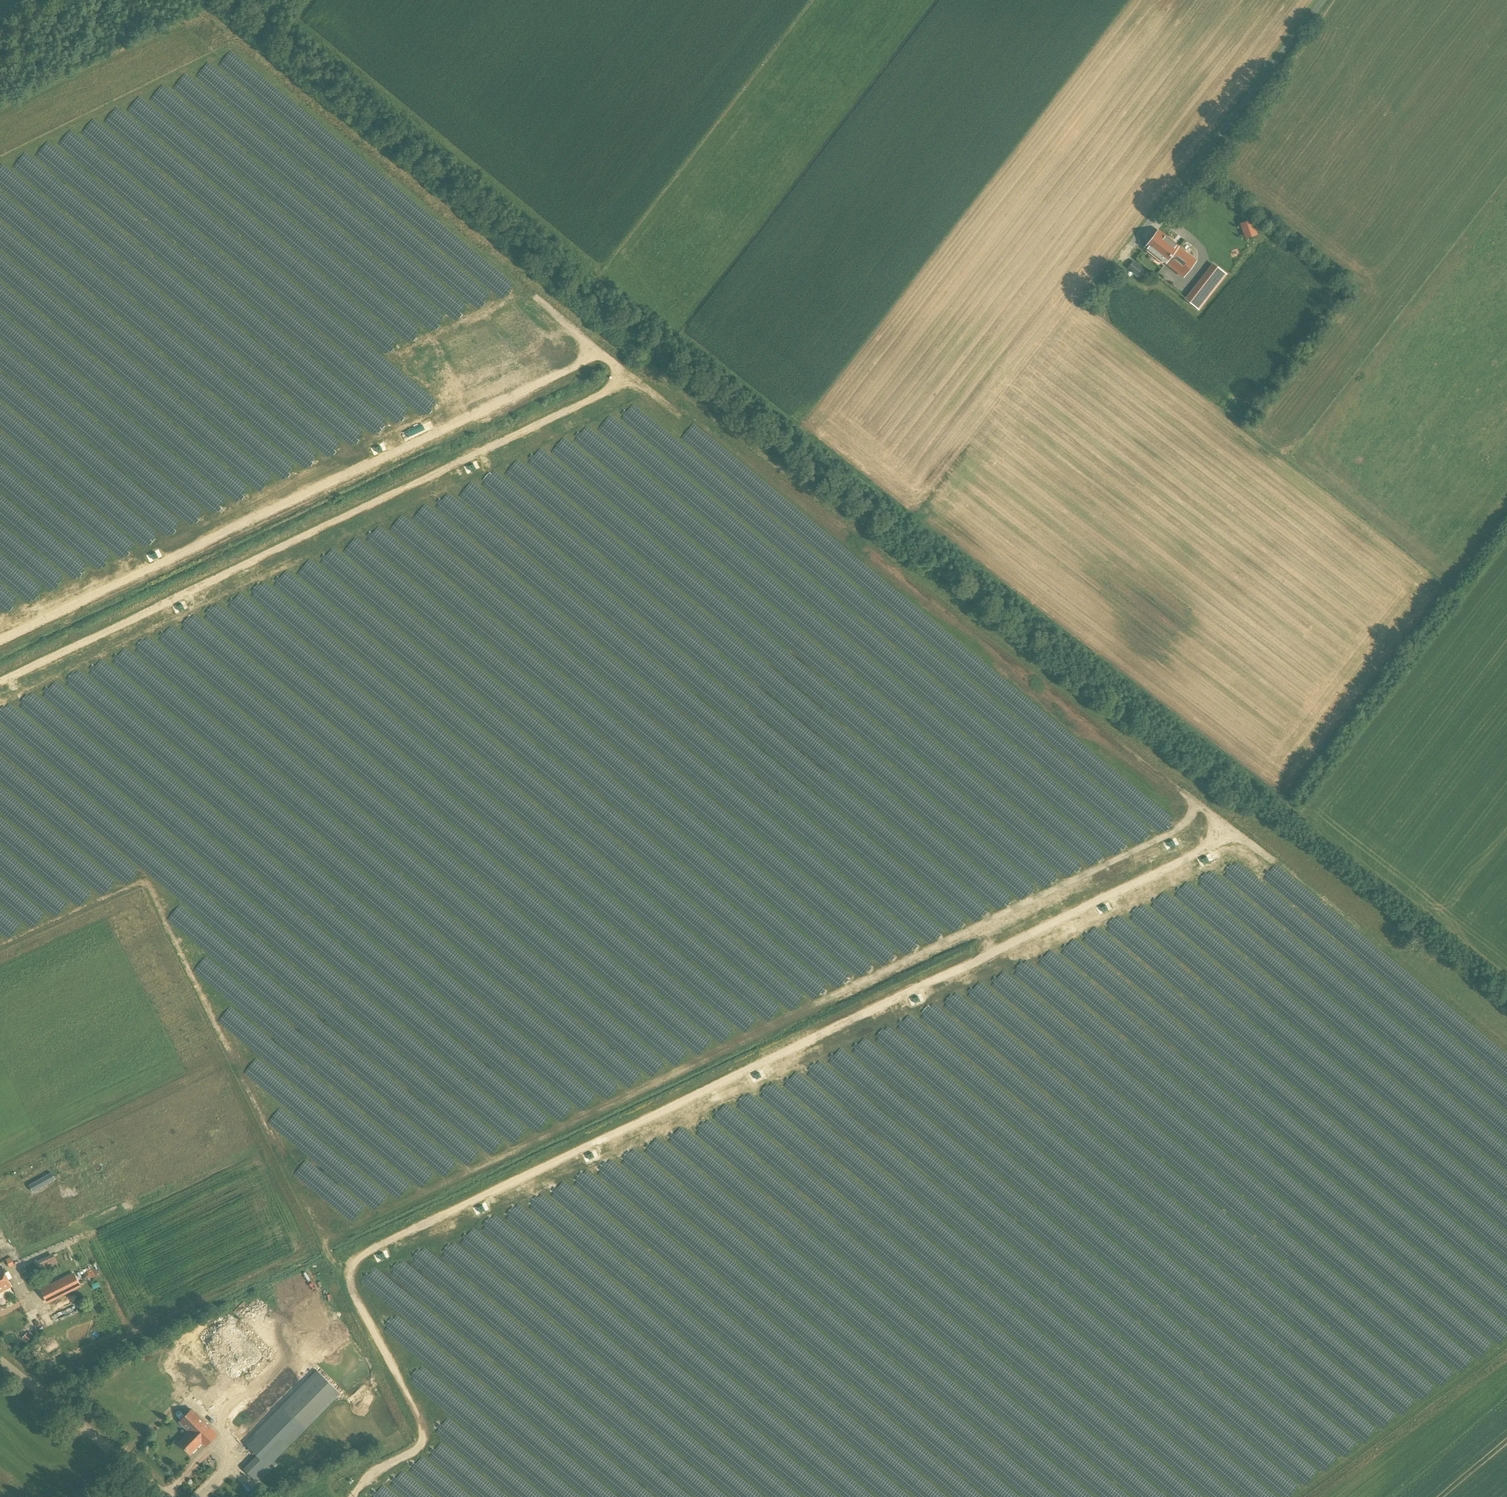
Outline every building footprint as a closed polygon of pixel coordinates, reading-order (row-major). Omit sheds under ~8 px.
[(1253,219),(1241,222),(1244,238),(1257,235),(1253,219)] [(1179,247),(1158,231),(1145,247),(1166,263),(1181,274),(1193,258),(1179,247)] [(1140,277),(1146,270),(1134,260),(1128,266),(1140,277)] [(1212,264),(1186,297),(1195,303),(1220,270),(1212,264)] [(29,1184),(33,1191),(56,1178),(52,1171),(29,1184)] [(39,1274),(59,1264),(53,1253),(33,1263),(39,1274)] [(12,1285),(2,1265),(0,1266),(0,1292),(12,1285)] [(42,1290),(48,1301),(80,1284),(74,1273),(42,1290)] [(32,1326),(22,1337),(27,1341),(36,1330),(32,1326)] [(246,1445),(256,1455),(243,1469),(257,1483),(272,1468),(269,1466),(338,1396),(340,1399),(371,1366),(343,1338),(315,1366),(314,1365),(302,1378),(287,1364),(249,1403),(243,1398),(223,1418),(241,1436),(239,1438),(246,1445)] [(186,1435),(179,1442),(190,1454),(202,1442),(206,1446),(217,1434),(192,1409),(179,1422),(188,1431),(185,1434),(186,1435)]
